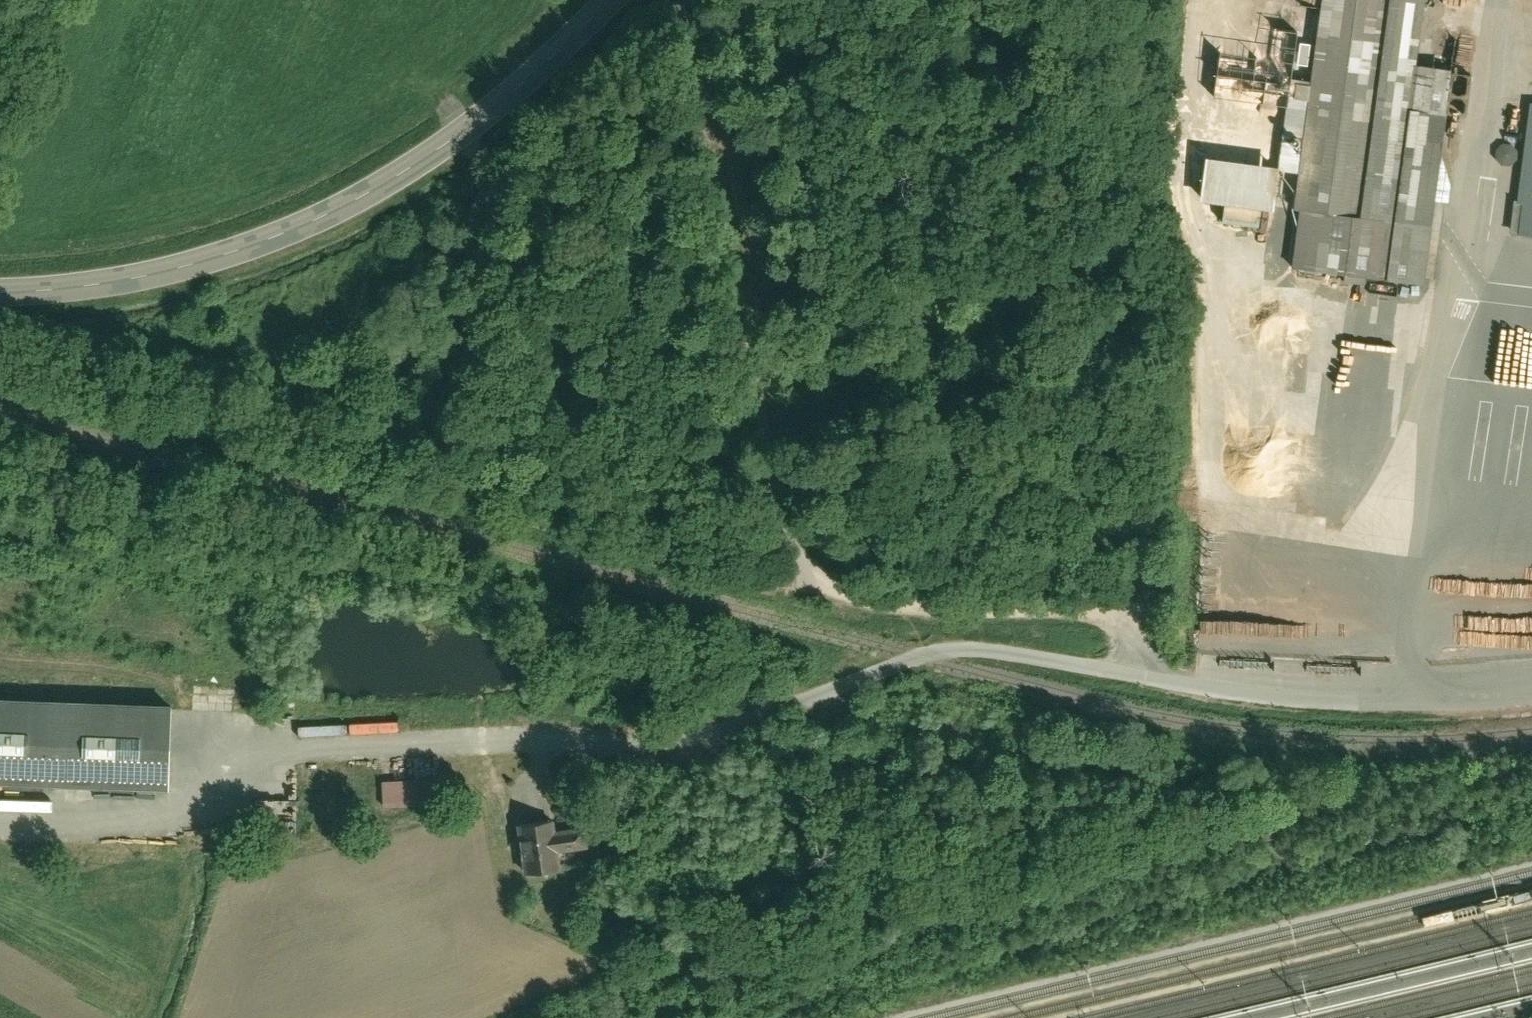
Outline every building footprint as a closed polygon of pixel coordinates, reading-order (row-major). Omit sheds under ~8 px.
[(1436,286),(1448,184),(1434,147),(1444,61),(1414,58),(1420,0),(1316,0),(1314,17),(1293,14),(1276,155),(1201,147),(1196,194),(1271,207),(1270,211),(1291,213),(1285,268),(1436,286)] [(1531,234),(1531,110),(1521,199),(1518,198),(1514,232),(1531,234)] [(163,783),(164,756),(165,717),(165,694),(0,690),(0,779),(163,783)] [(382,805),(438,802),(437,777),(380,780),(382,805)] [(553,817),(515,822),(522,874),(560,869),(558,852),(584,848),(581,824),(554,828),(553,817)]
